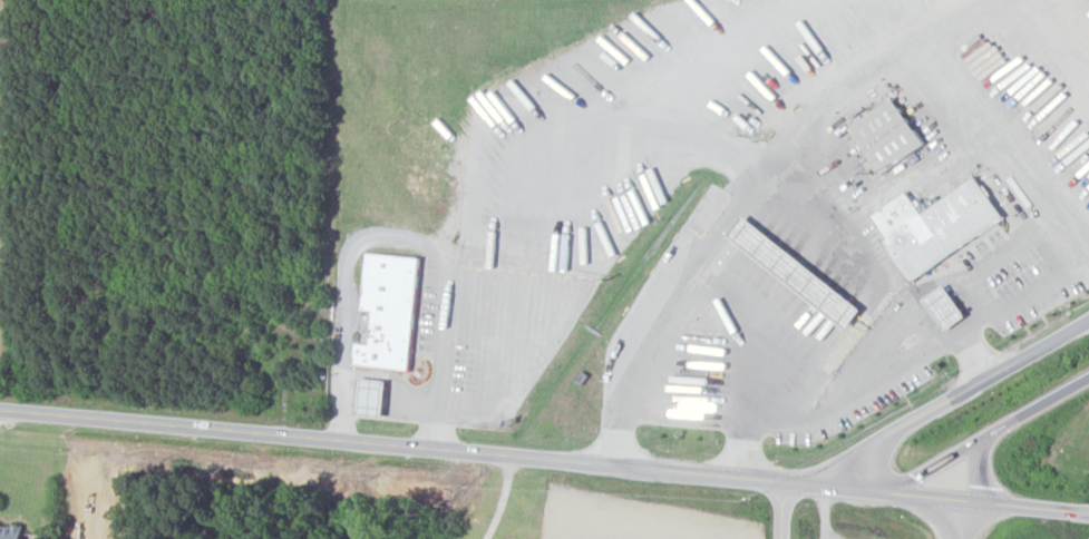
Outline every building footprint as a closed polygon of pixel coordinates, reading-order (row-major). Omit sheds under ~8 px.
[(879,176),(924,145),(891,97),(847,127),(879,176)] [(908,283),(1001,217),(973,174),(922,212),(905,190),(869,215),(886,238),(878,243),(908,283)] [(843,330),(859,310),(740,216),(727,237),(843,330)] [(367,252),(422,257),(410,370),(354,365),(356,343),(370,343),(372,311),(361,310),(367,252)] [(943,331),(964,315),(942,285),(922,300),(943,331)] [(22,525),(0,524),(0,538),(22,538),(22,525)]
